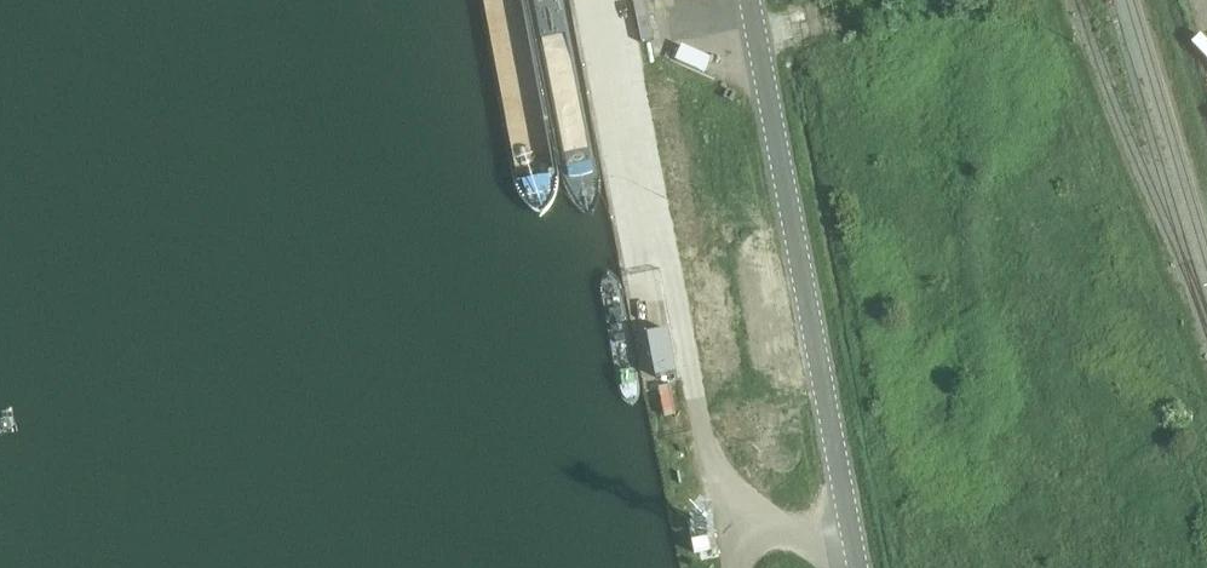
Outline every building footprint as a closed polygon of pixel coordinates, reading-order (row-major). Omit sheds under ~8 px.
[(654,332),(665,375),(685,370),(675,327),(654,332)]
